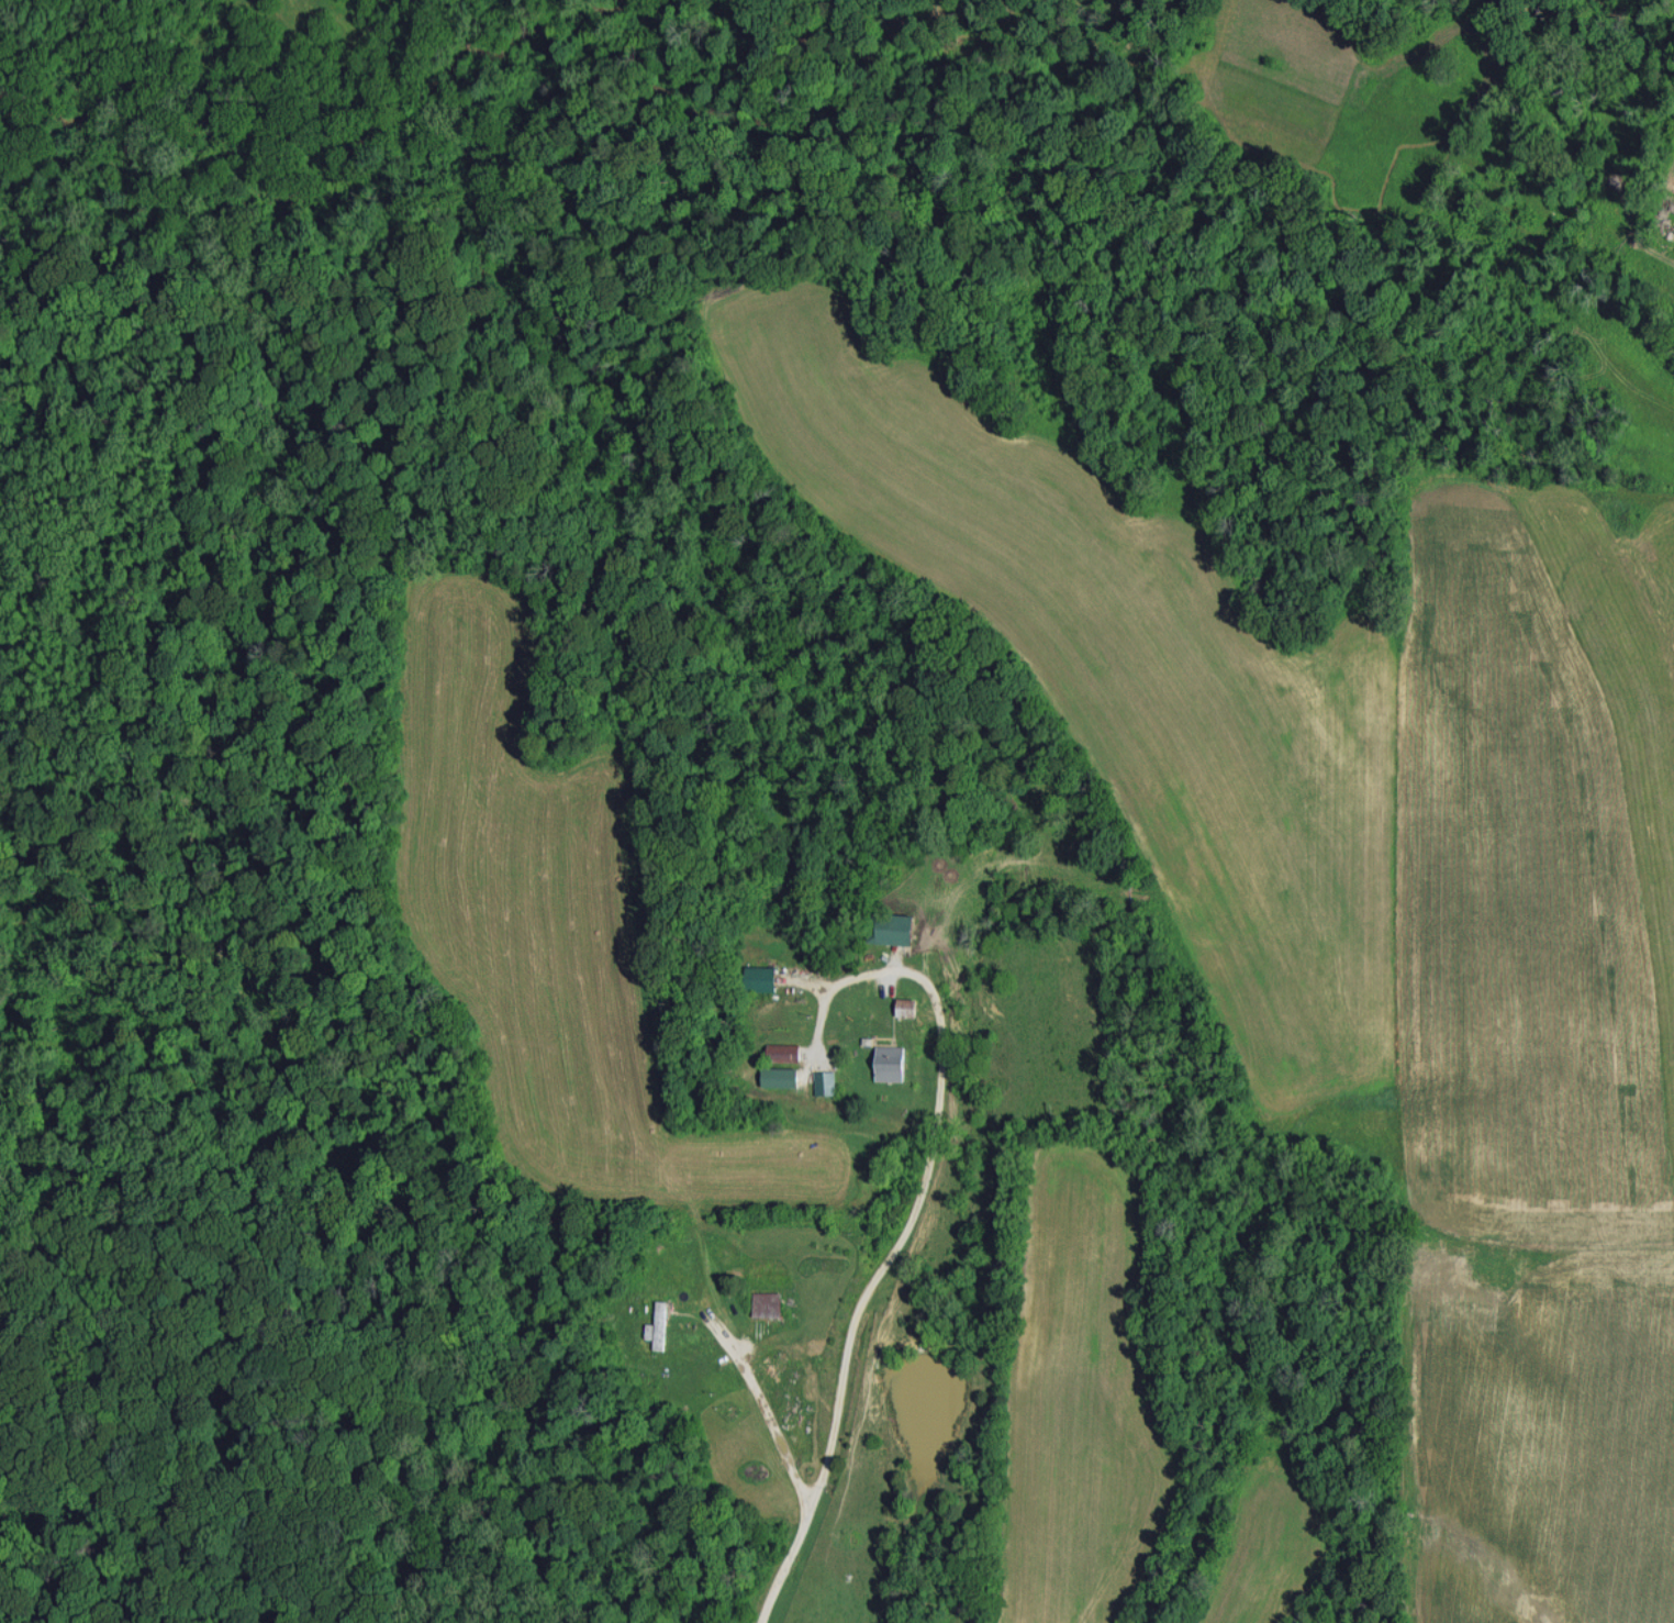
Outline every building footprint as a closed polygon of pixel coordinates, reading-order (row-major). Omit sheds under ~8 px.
[(913,914),(891,913),(891,918),(877,918),(876,942),(912,944),(913,914)] [(776,966),(746,965),(745,989),(775,990),(776,966)] [(897,1014),(914,1014),(915,998),(897,998),(897,1014)] [(800,1060),(800,1043),(770,1043),(770,1059),(800,1060)] [(905,1045),(877,1045),(876,1080),(904,1080),(905,1045)] [(797,1086),(798,1067),(773,1067),(773,1085),(797,1086)] [(837,1094),(836,1070),(816,1071),(816,1094),(837,1094)] [(782,1292),(755,1291),(754,1315),(781,1316),(782,1292)] [(654,1338),(654,1348),(666,1349),(667,1300),(657,1300),(656,1323),(647,1323),(646,1338),(654,1338)]
